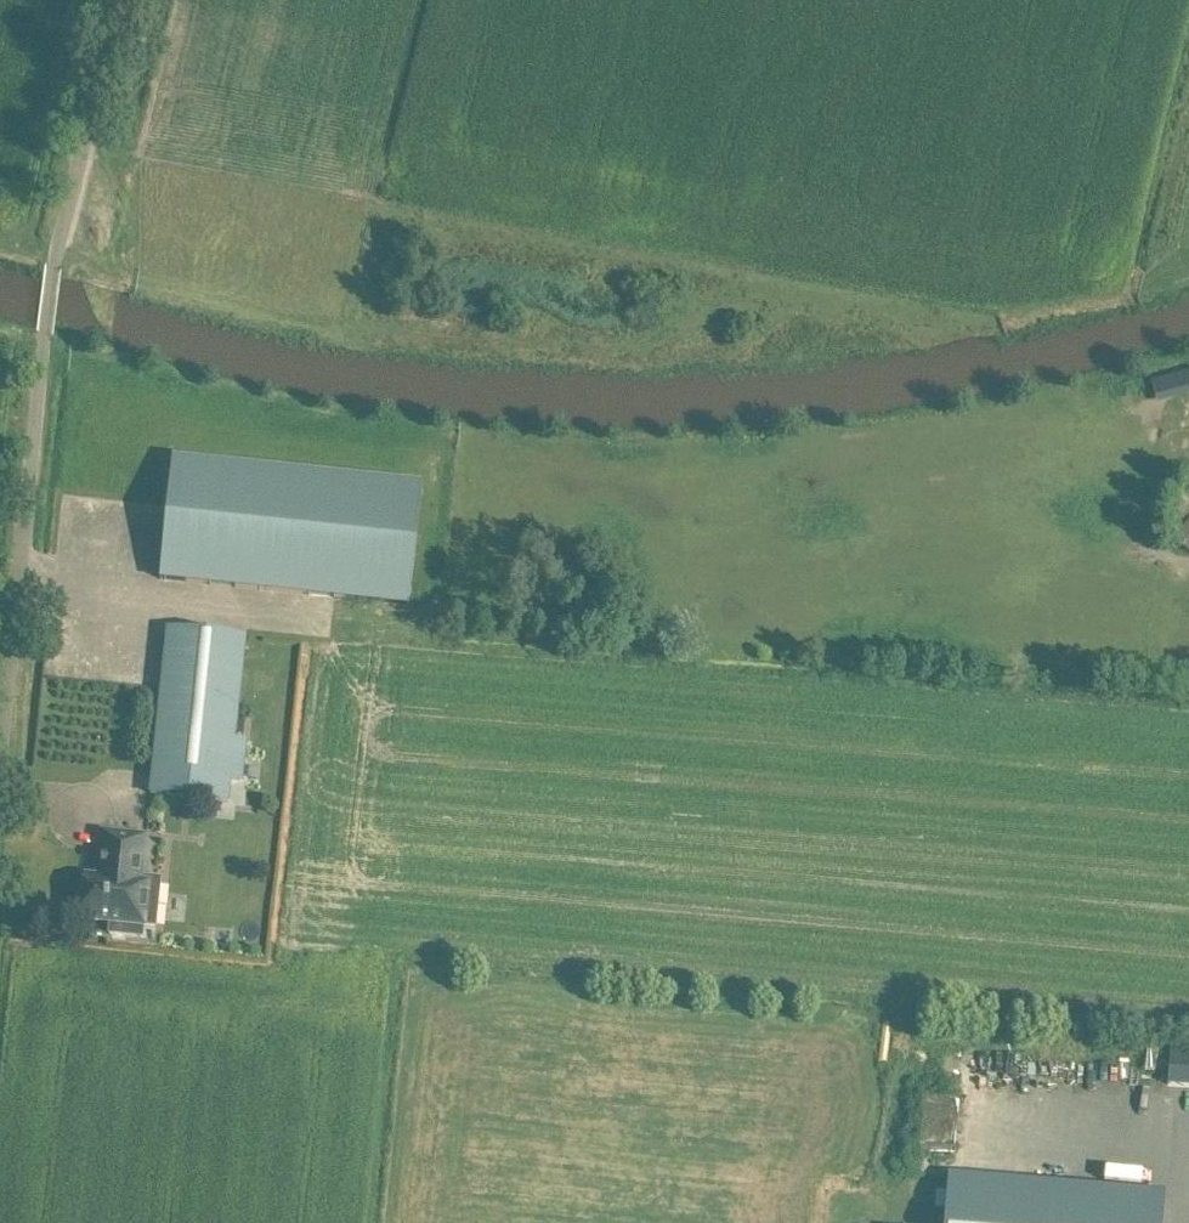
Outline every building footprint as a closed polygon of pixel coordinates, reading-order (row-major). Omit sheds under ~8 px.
[(1157,395),(1159,401),(1188,393),(1188,369),(1152,381),(1157,395)] [(174,458),(161,579),(408,605),(421,484),(174,458)] [(151,793),(228,802),(246,637),(168,628),(151,793)] [(147,836),(102,831),(97,878),(92,877),(92,879),(94,879),(93,889),(85,888),(82,918),(110,921),(109,935),(144,938),(145,925),(158,926),(161,884),(142,883),(147,836)] [(1171,1049),(1168,1084),(1188,1086),(1188,1050),(1171,1049)] [(1166,1193),(1146,1191),(948,1174),(944,1222),(1164,1222),(1166,1193)]
